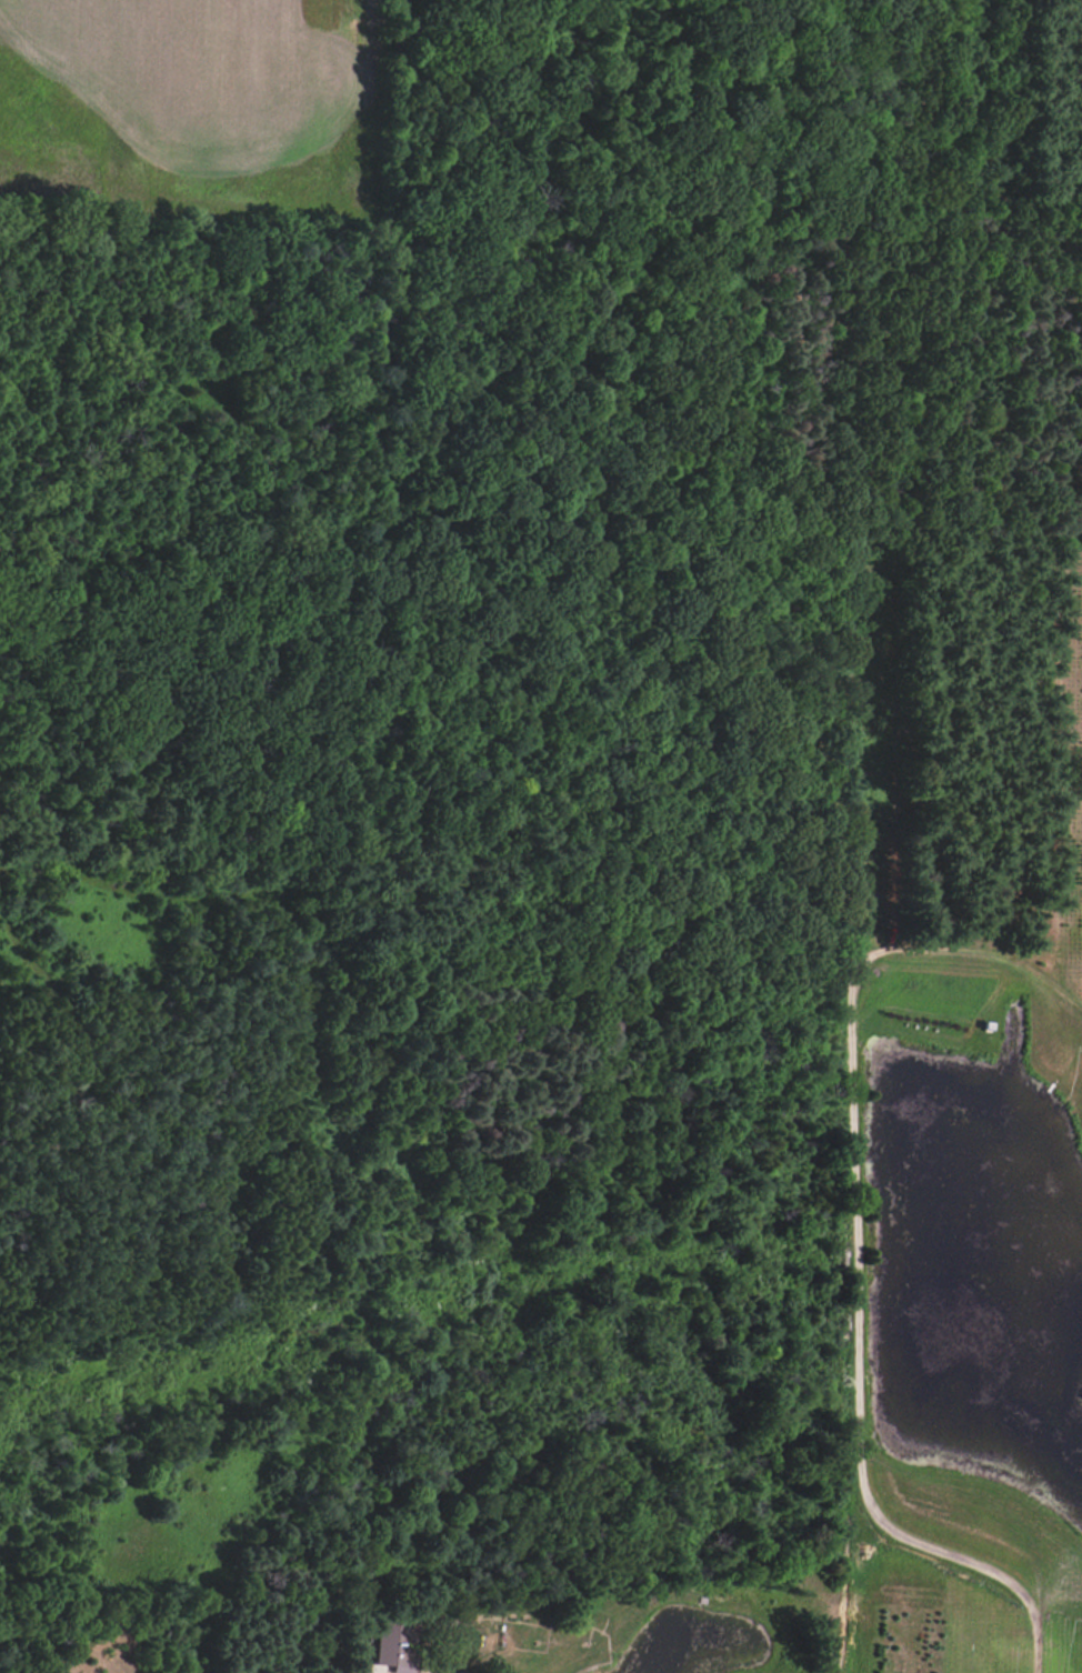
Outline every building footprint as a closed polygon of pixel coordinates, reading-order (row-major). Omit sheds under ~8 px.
[(391,1666),(390,1672),(411,1672),(413,1622),(375,1620),(373,1665),(391,1666)]
